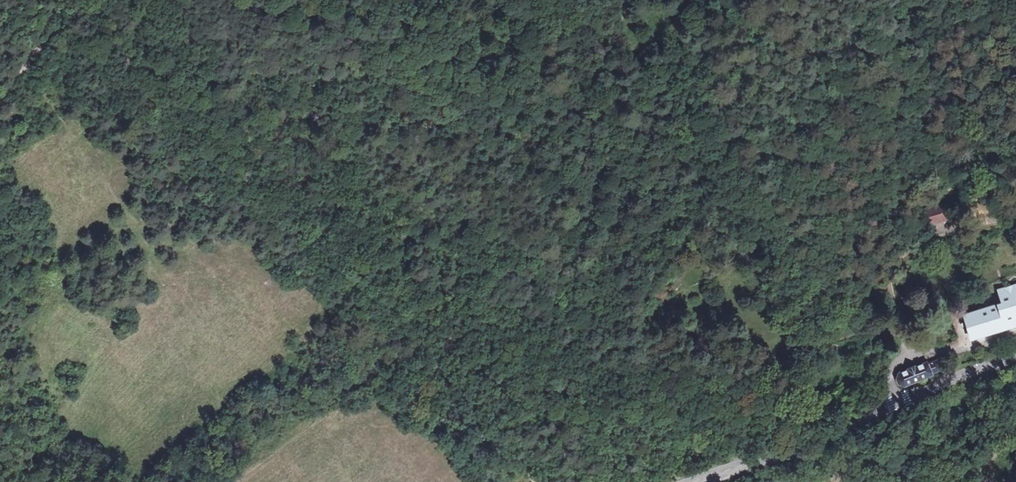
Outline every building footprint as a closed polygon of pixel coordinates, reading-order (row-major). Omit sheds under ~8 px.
[(924,226),(946,219),(941,204),(920,211),(924,226)] [(969,340),(1015,324),(1015,285),(995,292),(998,304),(962,316),(969,340)] [(892,378),(894,383),(900,384),(931,374),(931,372),(935,371),(932,363),(899,372),(892,378)]
